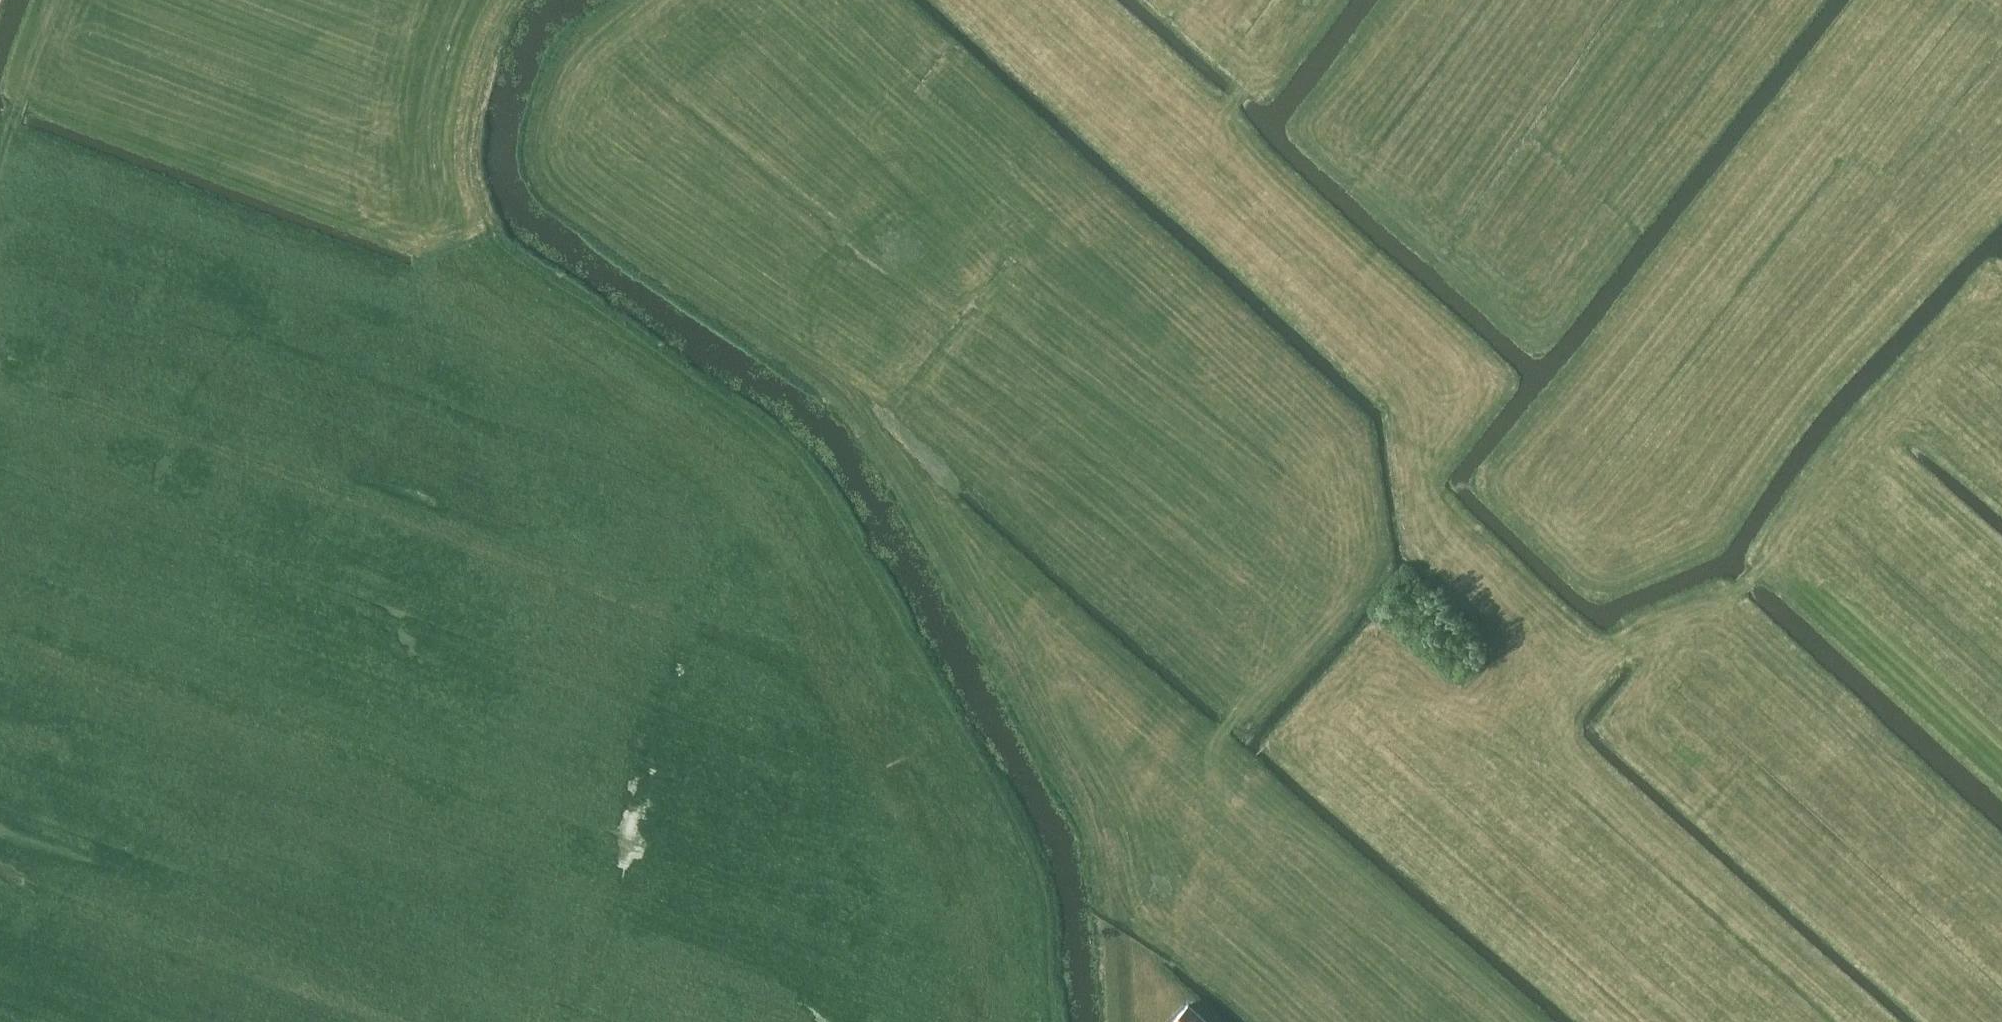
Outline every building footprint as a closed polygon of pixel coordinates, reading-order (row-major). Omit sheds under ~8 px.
[(1171,1021),(1208,1021),(1188,1004),(1171,1021)]
